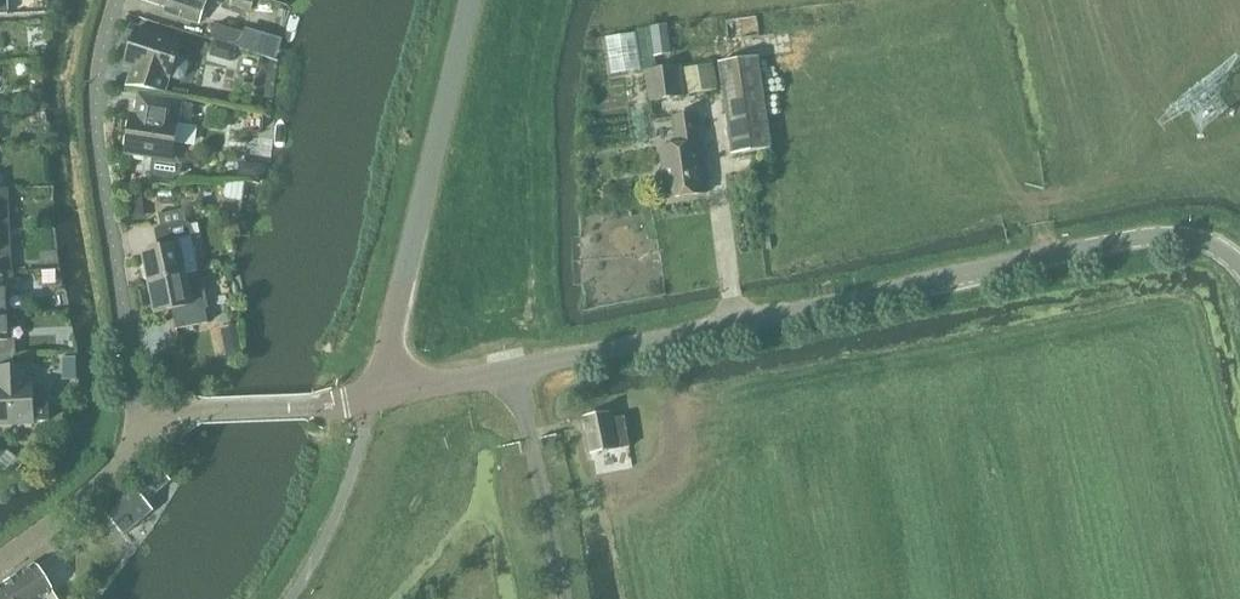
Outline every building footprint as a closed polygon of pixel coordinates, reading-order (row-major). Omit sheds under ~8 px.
[(166,7),(165,12),(201,24),(209,0),(144,0),(166,7)] [(251,9),(253,0),(232,0),(231,5),(251,9)] [(214,39),(215,39),(238,46),(240,47),(245,32),(218,24),(214,39)] [(657,57),(673,55),(669,25),(653,27),(639,29),(644,71),(647,71),(658,69),(657,57)] [(132,67),(126,86),(167,93),(171,80),(172,81),(173,77),(180,79),(186,76),(190,64),(187,58),(180,56),(184,43),(138,28),(126,65),(132,67)] [(623,73),(644,69),(639,33),(617,36),(623,73)] [(233,61),(238,46),(215,39),(211,55),(233,61)] [(734,155),(772,149),(773,149),(760,57),(720,63),(734,155)] [(690,94),(720,90),(716,64),(686,69),(690,94)] [(651,103),(686,97),(682,66),(658,69),(647,71),(651,103)] [(192,126),(195,104),(161,100),(139,96),(136,115),(133,115),(127,154),(156,158),(154,170),(158,176),(175,179),(181,174),(183,167),(178,160),(174,159),(179,124),(192,126)] [(669,199),(708,194),(696,115),(675,117),(679,146),(662,149),(669,199)] [(239,178),(260,181),(262,165),(249,163),(241,169),(239,178)] [(9,231),(8,205),(7,189),(0,189),(0,231),(9,231)] [(148,263),(142,269),(144,280),(152,283),(187,275),(200,273),(193,237),(190,223),(187,223),(185,212),(161,217),(163,228),(157,230),(161,250),(146,253),(148,263)] [(7,273),(10,272),(9,231),(0,231),(0,273),(7,273)] [(8,314),(7,288),(15,288),(14,272),(10,272),(7,273),(0,273),(0,315),(8,314)] [(187,275),(152,283),(158,313),(175,310),(179,329),(210,323),(207,310),(210,309),(202,272),(200,273),(187,275)] [(0,315),(0,357),(18,356),(17,340),(9,340),(8,314),(0,315)] [(240,342),(227,345),(230,359),(243,356),(240,342)] [(36,424),(36,422),(49,421),(49,404),(35,404),(34,383),(32,383),(31,367),(0,368),(0,426),(36,424)] [(613,416),(612,413),(585,417),(592,455),(620,449),(632,447),(626,413),(613,416)] [(178,485),(159,461),(101,506),(114,523),(141,502),(147,510),(178,485)] [(0,586),(0,598),(55,598),(33,565),(18,574),(0,586)]
